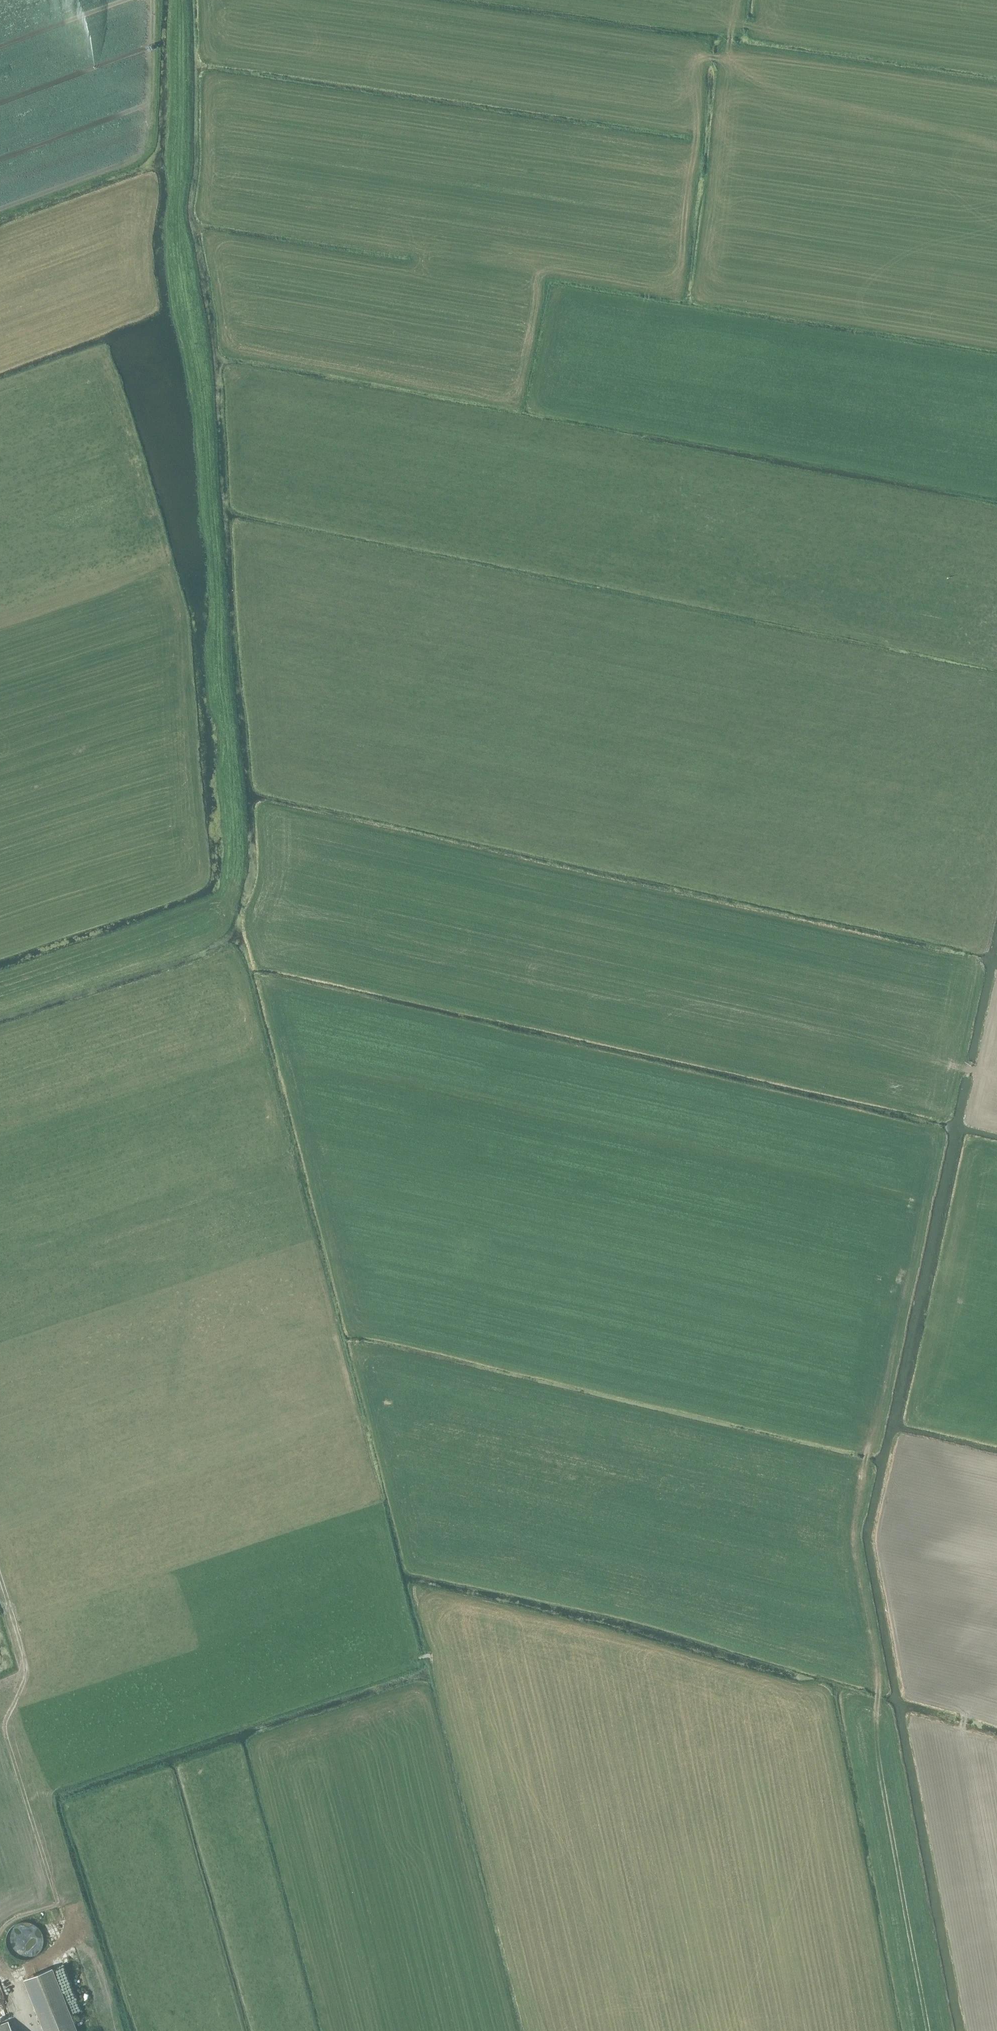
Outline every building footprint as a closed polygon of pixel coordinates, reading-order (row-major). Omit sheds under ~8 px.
[(12,1954),(17,1957),(23,1959),(29,1958),(35,1956),(40,1952),(43,1946),(44,1940),(43,1934),(40,1928),(35,1924),(28,1922),(22,1922),(16,1924),(12,1927),(8,1932),(7,1938),(7,1943),(9,1949),(12,1954)] [(24,1979),(45,2030),(77,2030),(52,1968),(24,1979)] [(9,2022),(0,2026),(0,2030),(12,2030),(9,2022)]
